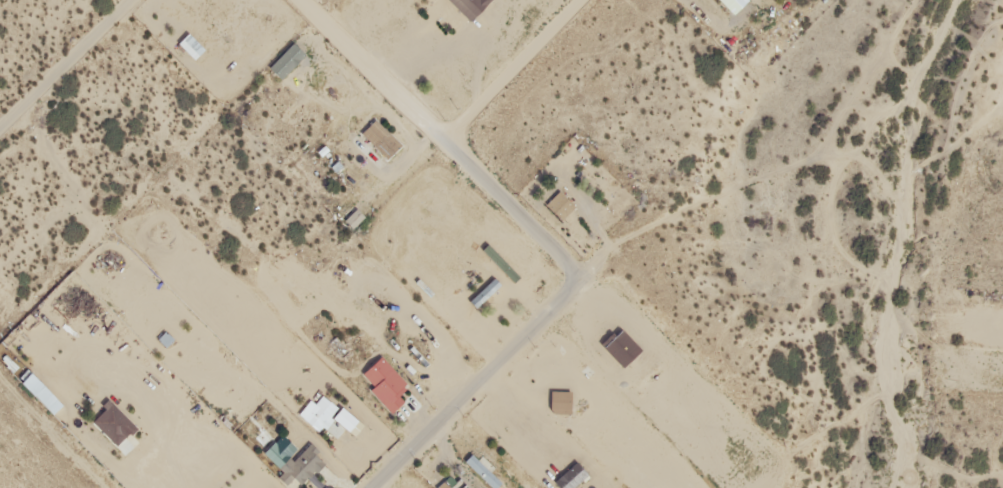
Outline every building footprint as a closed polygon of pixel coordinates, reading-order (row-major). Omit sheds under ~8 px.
[(282,78),(307,53),(294,39),(269,65),(282,78)] [(403,141),(377,116),(362,132),(388,157),(403,141)] [(564,216),(577,201),(561,186),(547,201),(564,216)] [(410,381),(382,352),(363,371),(375,384),(371,388),(392,410),(405,398),(399,391),(410,381)] [(569,390),(553,390),(553,416),(569,416),(569,390)] [(327,458),(309,438),(277,467),(295,487),(327,458)] [(590,471),(578,457),(556,477),(565,487),(571,487),(590,471)]
